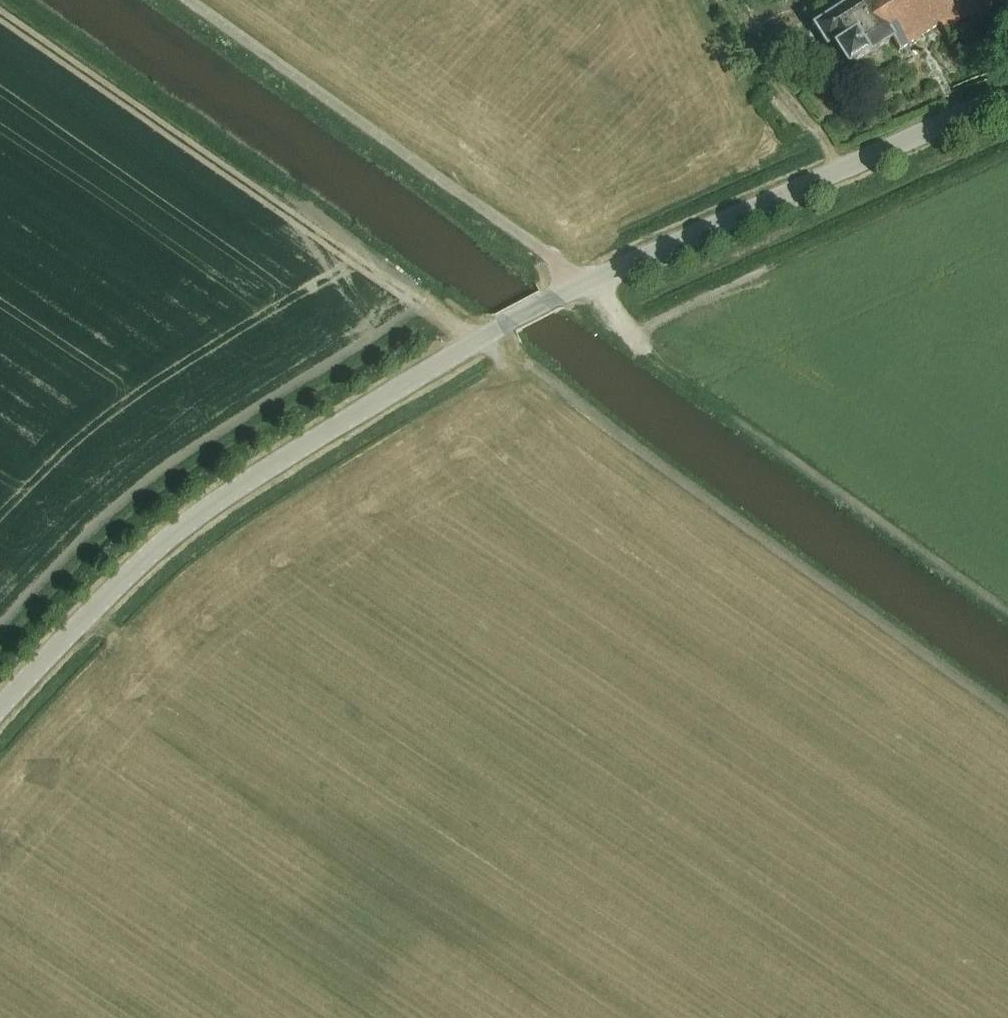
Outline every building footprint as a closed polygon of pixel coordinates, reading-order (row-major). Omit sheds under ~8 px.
[(994,0),(859,0),(815,28),(827,46),(833,42),(850,68),(893,40),(900,51),(939,25),(944,32),(994,0)]
